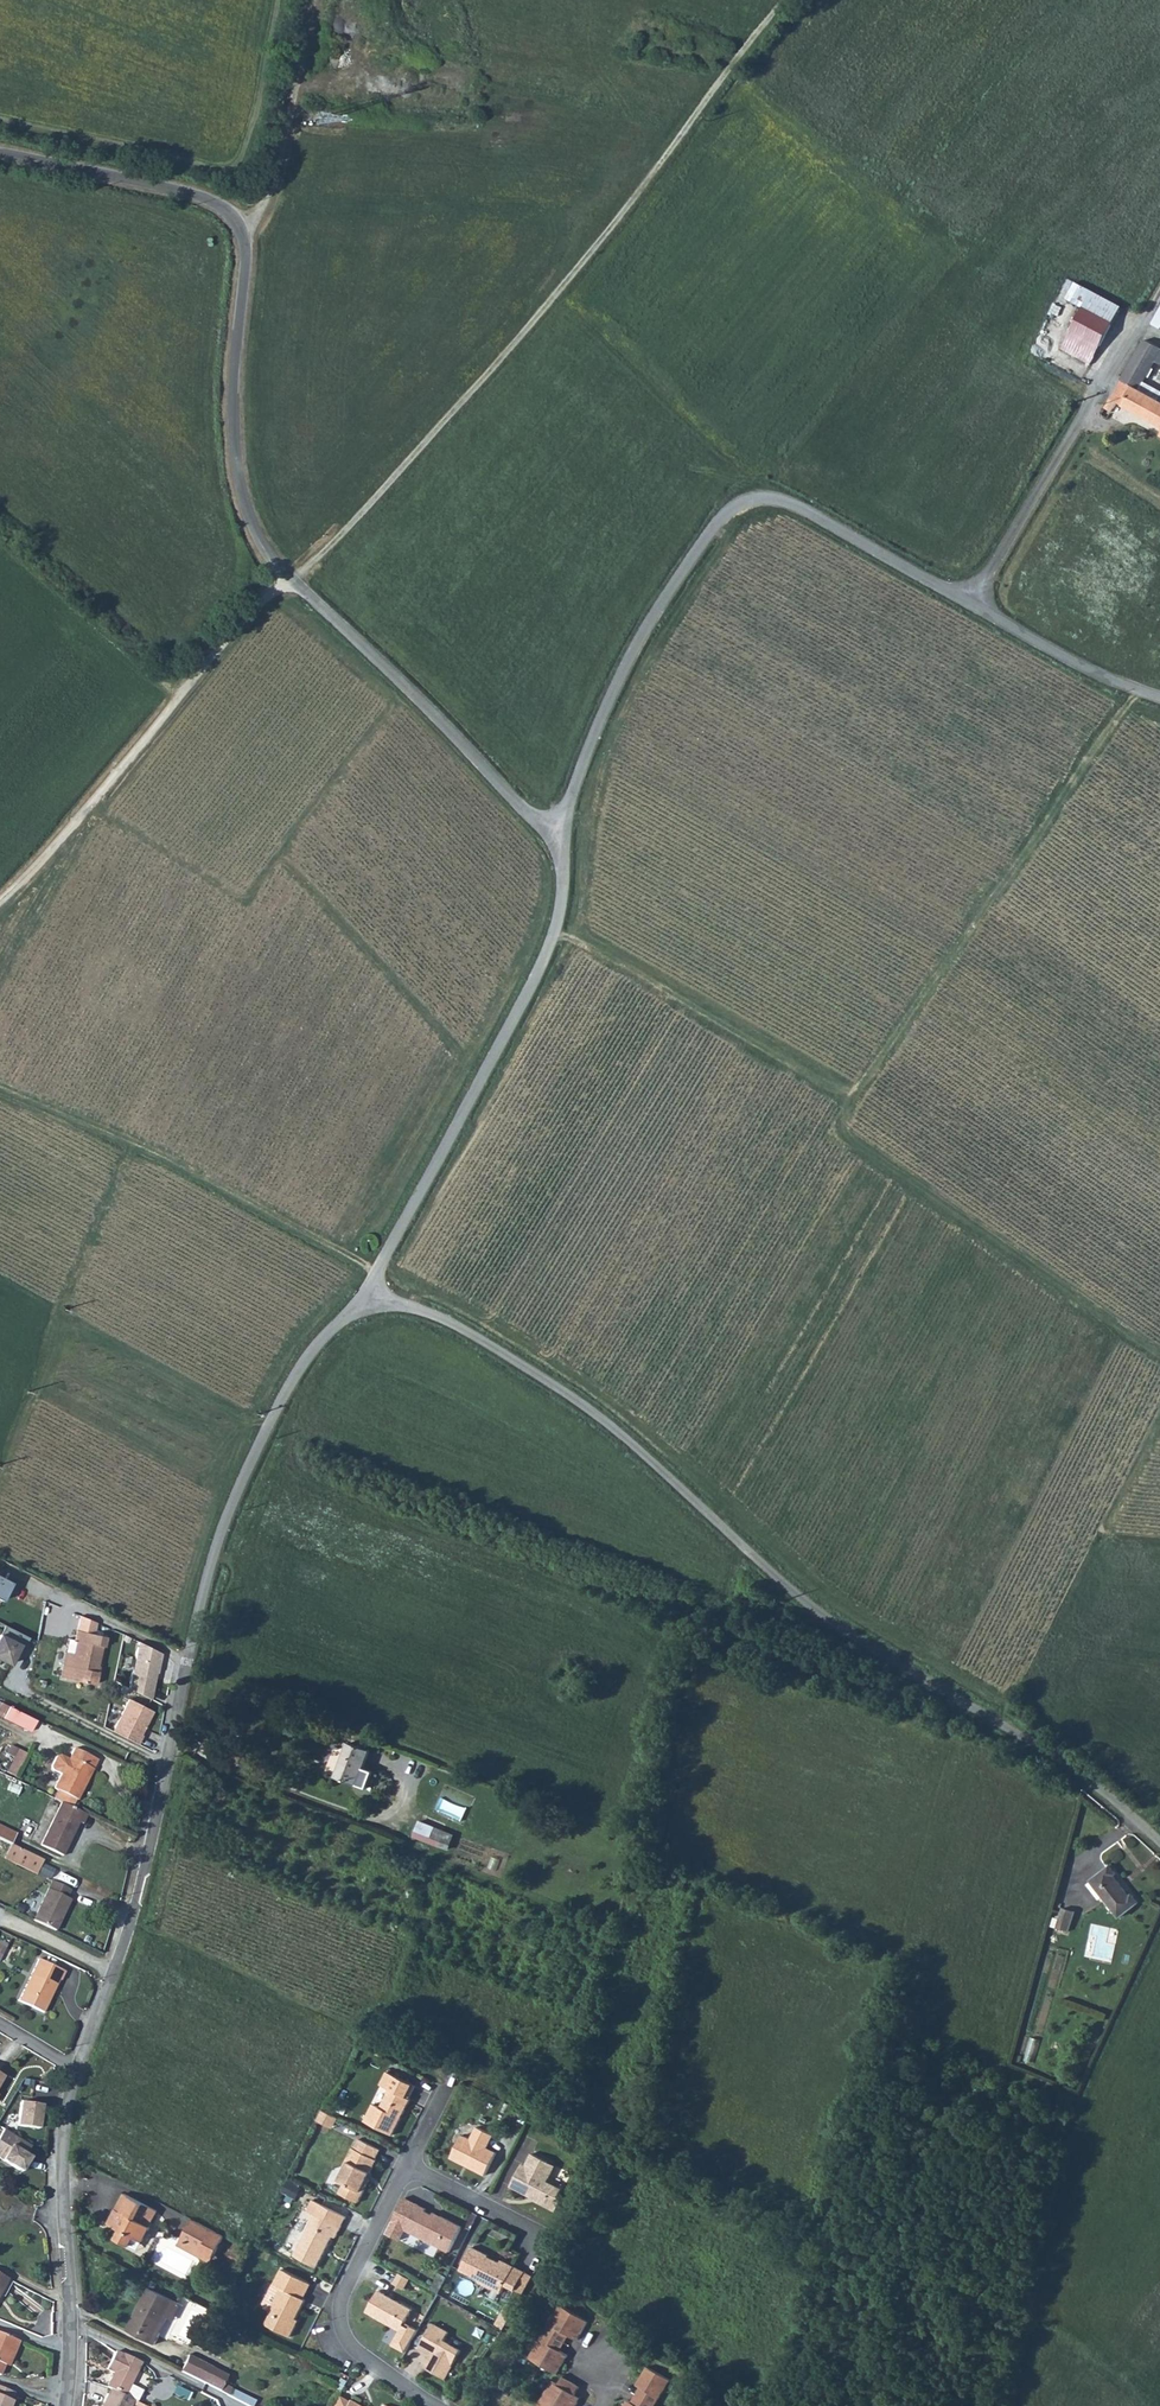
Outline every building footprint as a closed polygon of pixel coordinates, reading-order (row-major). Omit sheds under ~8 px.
[(1062,344),(1091,362),(1112,323),(1083,305),(1062,344)] [(1112,410),(1117,401),(1159,426),(1159,400),(1158,399),(1159,396),(1159,388),(1144,379),(1156,358),(1159,361),(1159,346),(1147,338),(1104,405),(1112,410)] [(2,1601),(7,1592),(11,1594),(19,1578),(8,1573),(5,1579),(0,1576),(0,1600),(2,1601)] [(4,1625),(0,1634),(0,1657),(1,1657),(0,1660),(10,1665),(18,1649),(23,1651),(29,1638),(4,1625)] [(67,1679),(95,1685),(99,1667),(97,1667),(101,1647),(103,1647),(105,1637),(75,1630),(73,1640),(75,1641),(67,1679)] [(67,1679),(75,1641),(73,1640),(68,1639),(60,1678),(67,1679)] [(162,1654),(139,1642),(129,1689),(149,1699),(155,1672),(157,1663),(160,1663),(162,1654)] [(153,1711),(129,1699),(113,1732),(137,1744),(142,1735),(140,1735),(153,1711)] [(3,1718),(9,1706),(0,1702),(0,1717),(3,1718)] [(9,1706),(3,1718),(30,1731),(36,1720),(9,1706)] [(370,1751),(347,1743),(334,1778),(365,1789),(371,1772),(363,1769),(370,1751)] [(14,1758),(6,1771),(14,1776),(26,1754),(10,1745),(5,1754),(14,1758)] [(97,1761),(73,1749),(68,1760),(59,1756),(56,1757),(51,1767),(52,1771),(61,1775),(53,1790),(77,1801),(97,1761)] [(87,1815),(61,1802),(40,1845),(63,1856),(79,1823),(83,1824),(87,1815)] [(431,1836),(434,1830),(421,1823),(418,1829),(431,1836)] [(0,1827),(0,1840),(10,1845),(12,1846),(17,1836),(0,1827)] [(12,1846),(10,1845),(4,1859),(35,1874),(41,1860),(12,1846)] [(1093,1880),(1120,1915),(1139,1901),(1133,1894),(1130,1895),(1114,1875),(1117,1873),(1111,1865),(1093,1880)] [(31,1920),(55,1932),(70,1901),(66,1898),(70,1891),(50,1882),(31,1920)] [(1056,1927),(1068,1931),(1074,1911),(1062,1908),(1056,1927)] [(63,1972),(38,1960),(17,2001),(42,2013),(48,2002),(45,2001),(56,1980),(59,1981),(63,1972)] [(364,2124),(392,2138),(409,2103),(407,2102),(414,2089),(384,2074),(380,2082),(382,2082),(379,2088),(388,2092),(379,2110),(372,2107),(364,2124)] [(42,2105),(20,2102),(17,2126),(39,2129),(42,2105)] [(329,2130),(334,2119),(323,2114),(321,2112),(316,2123),(329,2130)] [(332,2131),(337,2121),(334,2119),(329,2130),(332,2131)] [(452,2161),(487,2178),(498,2155),(488,2150),(495,2137),(478,2129),(471,2142),(463,2138),(452,2161)] [(3,2130),(0,2134),(0,2159),(17,2170),(20,2165),(23,2167),(28,2159),(23,2156),(29,2147),(3,2130)] [(340,2194),(359,2203),(370,2181),(368,2180),(372,2173),(378,2161),(376,2160),(380,2152),(358,2142),(355,2149),(352,2148),(344,2165),(345,2171),(340,2180),(346,2183),(340,2194)] [(542,2175),(548,2163),(531,2155),(525,2167),(522,2165),(511,2188),(538,2201),(537,2203),(556,2213),(563,2200),(558,2198),(562,2190),(547,2183),(549,2178),(542,2175)] [(542,2175),(549,2178),(555,2167),(548,2163),(542,2175)] [(108,2224),(120,2230),(116,2239),(131,2247),(135,2238),(143,2243),(158,2212),(124,2193),(108,2224)] [(295,2256),(319,2268),(334,2238),(336,2239),(346,2219),(312,2202),(307,2213),(314,2217),(295,2256)] [(433,2219),(424,2214),(426,2211),(418,2207),(404,2232),(449,2254),(462,2229),(441,2218),(439,2222),(433,2219)] [(478,2217),(474,2215),(467,2229),(471,2232),(478,2217)] [(181,2238),(202,2249),(198,2256),(210,2263),(225,2236),(192,2218),(181,2238)] [(178,2245),(198,2256),(202,2249),(181,2238),(178,2245)] [(462,2271),(479,2280),(480,2283),(502,2295),(507,2285),(519,2291),(528,2273),(505,2261),(503,2264),(490,2258),(491,2256),(473,2248),(462,2271)] [(228,2260),(237,2265),(242,2255),(233,2250),(228,2260)] [(294,2322),(296,2317),(305,2299),(303,2298),(311,2284),(280,2269),(264,2301),(266,2305),(271,2308),(273,2313),(267,2324),(292,2336),(298,2324),(294,2322)] [(519,2291),(526,2294),(536,2277),(528,2273),(519,2291)] [(8,2279),(0,2275),(0,2294),(8,2279)] [(134,2317),(127,2330),(156,2345),(162,2332),(158,2330),(174,2300),(151,2288),(136,2318),(134,2317)] [(394,2328),(397,2324),(404,2328),(405,2325),(413,2311),(379,2292),(367,2313),(394,2328)] [(158,2330),(162,2332),(169,2318),(174,2320),(182,2304),(174,2300),(158,2330)] [(528,2357),(556,2373),(567,2356),(559,2351),(556,2349),(565,2334),(568,2336),(576,2341),(587,2322),(559,2305),(528,2357)] [(428,2351),(429,2349),(434,2351),(432,2354),(425,2367),(446,2379),(462,2351),(445,2341),(450,2333),(433,2323),(420,2347),(428,2351)] [(394,2328),(402,2332),(404,2328),(397,2324),(394,2328)] [(411,2329),(405,2325),(394,2346),(407,2352),(419,2330),(412,2327),(411,2329)] [(4,2366),(10,2354),(14,2355),(20,2342),(0,2333),(0,2376),(4,2366)] [(556,2349),(559,2351),(568,2336),(565,2334),(556,2349)] [(107,2386),(110,2388),(125,2395),(137,2402),(143,2390),(131,2384),(142,2363),(123,2353),(122,2354),(116,2351),(107,2370),(113,2373),(107,2386)] [(4,2366),(8,2368),(14,2355),(10,2354),(4,2366)] [(181,2371),(207,2384),(215,2369),(189,2356),(181,2371)] [(668,2381),(646,2367),(635,2385),(639,2387),(643,2390),(634,2405),(629,2402),(626,2400),(622,2405),(653,2405),(668,2381)] [(207,2384),(223,2392),(231,2377),(215,2369),(207,2384)] [(577,2402),(571,2399),(574,2394),(579,2386),(562,2376),(557,2384),(551,2380),(536,2405),(575,2405),(577,2402)] [(15,2392),(0,2386),(0,2405),(10,2405),(15,2392)] [(643,2390),(639,2387),(629,2402),(634,2405),(643,2390)] [(102,2405),(132,2405),(134,2405),(146,2405),(137,2402),(125,2395),(110,2388),(102,2405)] [(571,2399),(577,2402),(580,2397),(574,2394),(571,2399)] [(348,2403),(337,2396),(332,2405),(346,2405),(348,2403)]
